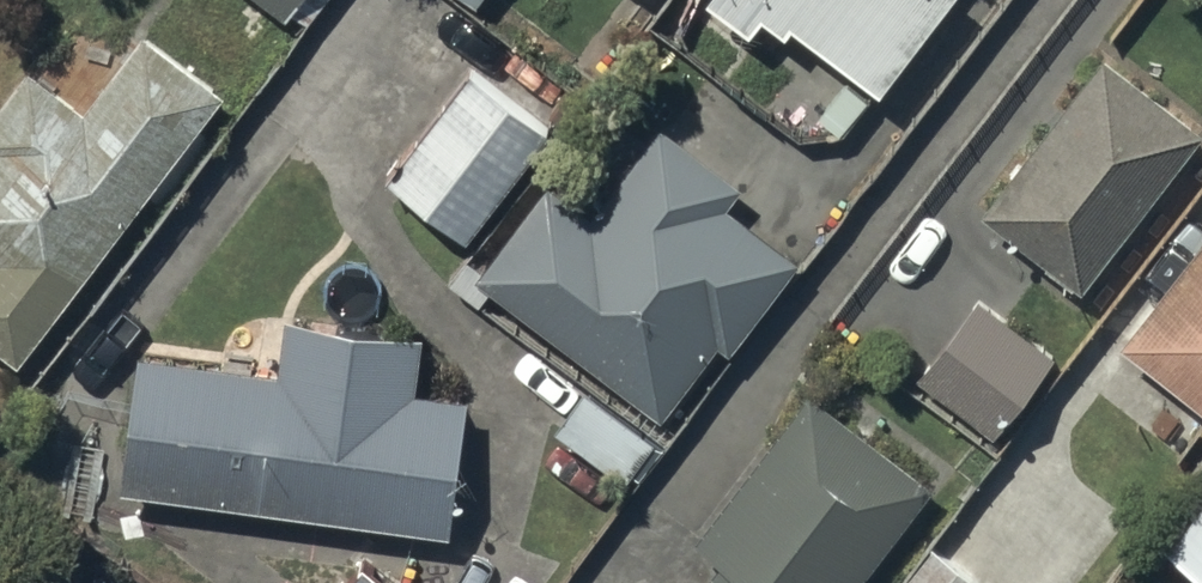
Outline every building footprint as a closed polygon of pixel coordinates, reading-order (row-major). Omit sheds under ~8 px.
[(288,12),(297,0),(272,0),(288,12)] [(949,0),(715,0),(752,28),(765,12),(788,29),(794,22),(882,88),(949,0)] [(31,62),(0,102),(0,342),(20,358),(228,86),(146,23),(85,103),(31,62)] [(1104,51),(983,211),(1083,287),(1201,129),(1201,125),(1104,51)] [(550,125),(472,66),(388,177),(466,236),(550,125)] [(549,178),(475,277),(662,416),(720,337),(732,346),(799,256),(727,202),(742,181),(661,120),(593,210),(549,178)] [(1120,341),(1201,404),(1201,236),(1120,341)] [(997,434),(1055,354),(979,298),(920,378),(997,434)] [(281,369),(140,351),(123,487),(453,532),(472,392),(418,385),(425,329),(288,312),(281,369)] [(657,440),(585,387),(555,427),(627,480),(657,440)] [(809,389),(696,536),(724,558),(705,582),(857,582),(933,483),(809,389)] [(1170,543),(1201,568),(1201,502),(1170,543)] [(935,546),(907,582),(982,582),(935,546)] [(365,559),(345,582),(394,582),(365,559)]
